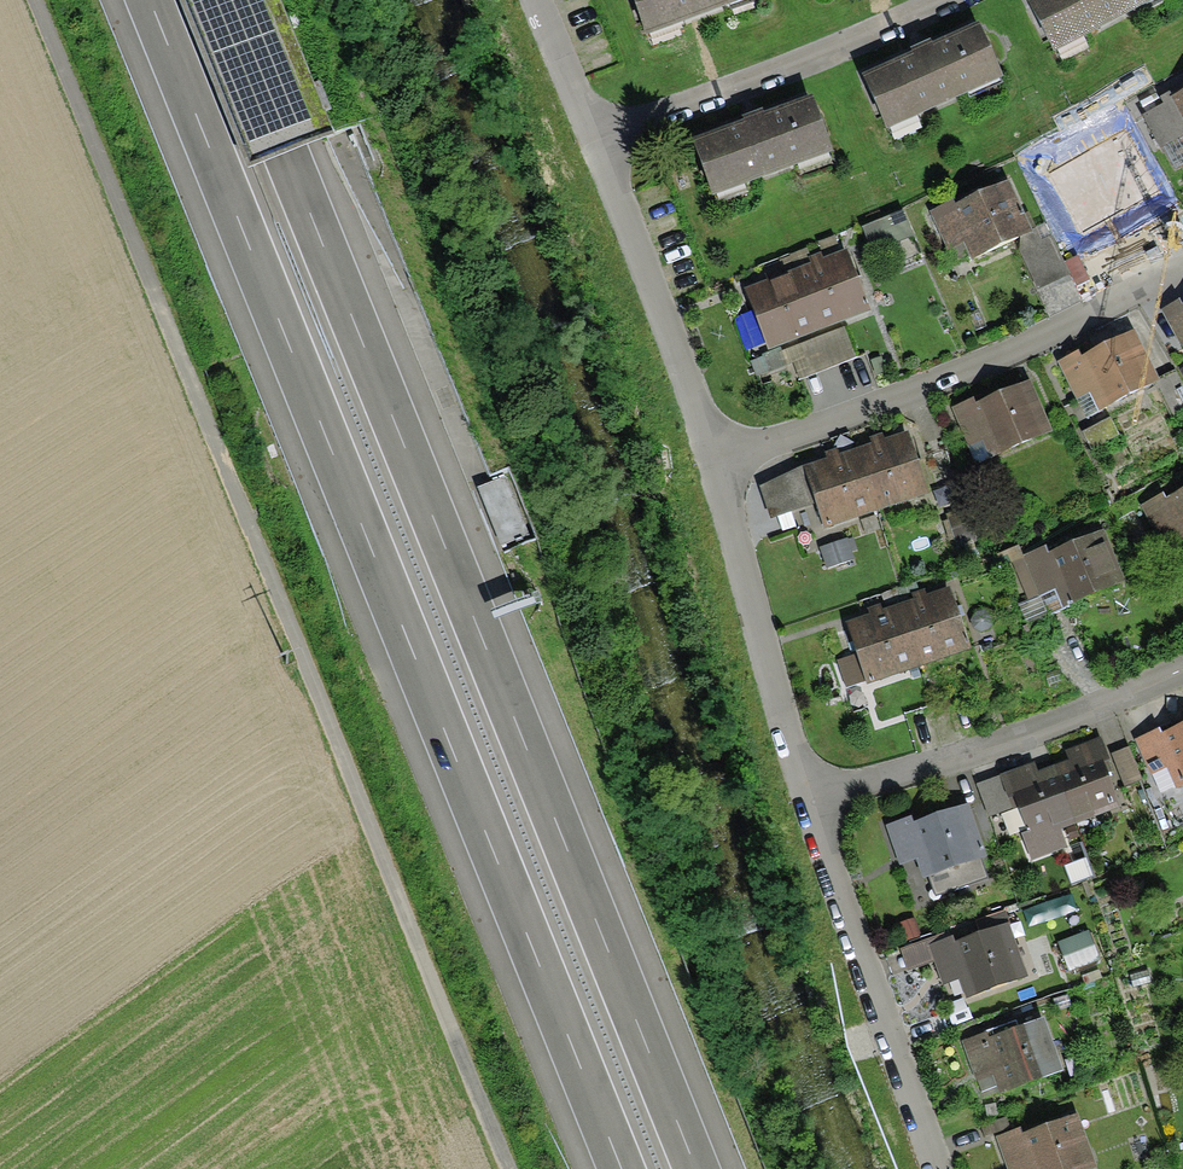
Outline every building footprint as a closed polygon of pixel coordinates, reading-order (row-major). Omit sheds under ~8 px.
[(650,44),(763,2),(762,0),(634,0),(650,44)] [(1030,6),(1058,60),(1165,5),(1162,0),(1042,0),(1030,6)] [(975,33),(866,84),(890,136),(999,85),(975,33)] [(1156,107),(1168,135),(1181,129),(1182,133),(1182,95),(1156,107)] [(809,104),(692,150),(715,206),(832,161),(809,104)] [(1113,135),(1046,165),(1059,193),(1072,187),(1082,209),(1135,185),(1113,135)] [(1002,192),(936,222),(948,250),(961,244),(971,266),(1024,242),(1002,192)] [(845,260),(797,279),(819,334),(867,315),(845,260)] [(797,279),(748,298),(770,353),(819,334),(797,279)] [(1166,315),(1182,348),(1182,307),(1166,315)] [(1151,391),(1126,338),(1061,369),(1077,402),(1094,394),(1103,413),(1151,391)] [(1046,443),(1025,389),(958,416),(972,450),(989,443),(997,463),(1046,443)] [(906,441),(856,458),(875,514),(925,497),(906,441)] [(856,458),(807,474),(825,530),(875,514),(856,458)] [(1147,512),(1163,545),(1180,537),(1182,542),(1182,495),(1147,512)] [(1113,592),(1091,538),(1024,564),(1038,598),(1056,591),(1063,611),(1113,592)] [(948,596),(898,613),(917,669),(967,652),(948,596)] [(898,613),(849,629),(868,685),(917,669),(898,613)] [(1141,748),(1152,774),(1175,765),(1182,784),(1182,731),(1141,748)] [(1069,765),(1054,771),(1074,825),(1115,809),(1100,770),(1107,768),(1097,744),(1066,756),(1069,765)] [(1074,825),(1054,771),(1039,776),(1035,767),(1000,780),(1011,810),(1017,808),(1029,841),(1074,825)] [(958,814),(892,834),(900,861),(924,854),(932,880),(974,867),(958,814)] [(995,935),(930,957),(939,984),(963,976),(972,1001),(1014,987),(995,935)] [(1097,957),(1088,935),(1057,947),(1066,970),(1097,957)] [(1033,1028),(968,1050),(977,1077),(1001,1069),(1010,1094),(1051,1080),(1033,1028)] [(1004,1145),(1012,1168),(1022,1168),(1037,1164),(1039,1168),(1086,1168),(1069,1123),(1004,1145)]
